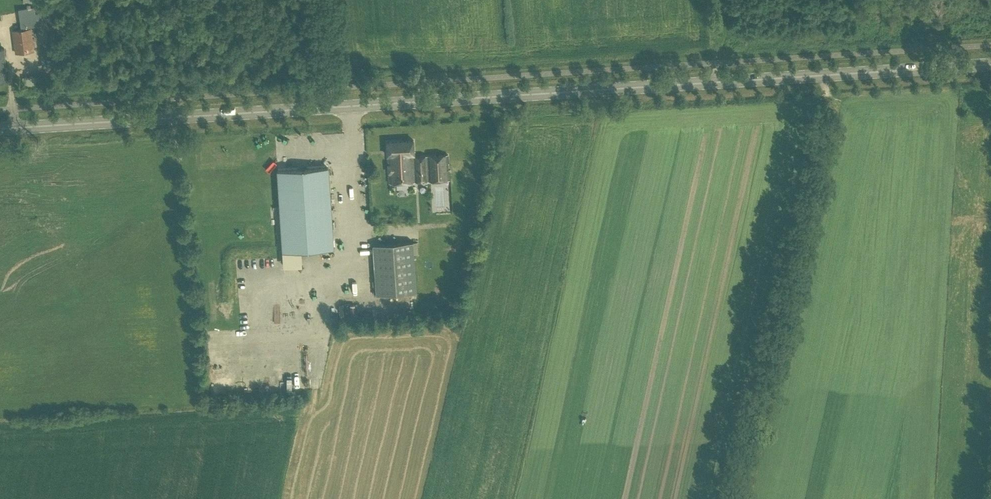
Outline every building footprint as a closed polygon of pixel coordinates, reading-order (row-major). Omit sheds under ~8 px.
[(18,9),(21,28),(35,26),(32,7),(18,9)] [(31,29),(13,31),(16,55),(34,52),(31,29)] [(41,49),(43,68),(57,67),(56,48),(41,49)] [(386,142),(387,156),(389,183),(449,180),(448,153),(414,154),(413,140),(386,142)] [(277,171),(282,251),(333,248),(328,168),(277,171)] [(372,245),(376,295),(416,292),(413,242),(372,245)] [(281,328),(297,327),(296,317),(280,318),(281,328)] [(219,352),(218,345),(207,345),(208,360),(219,359),(218,352),(219,352)]
